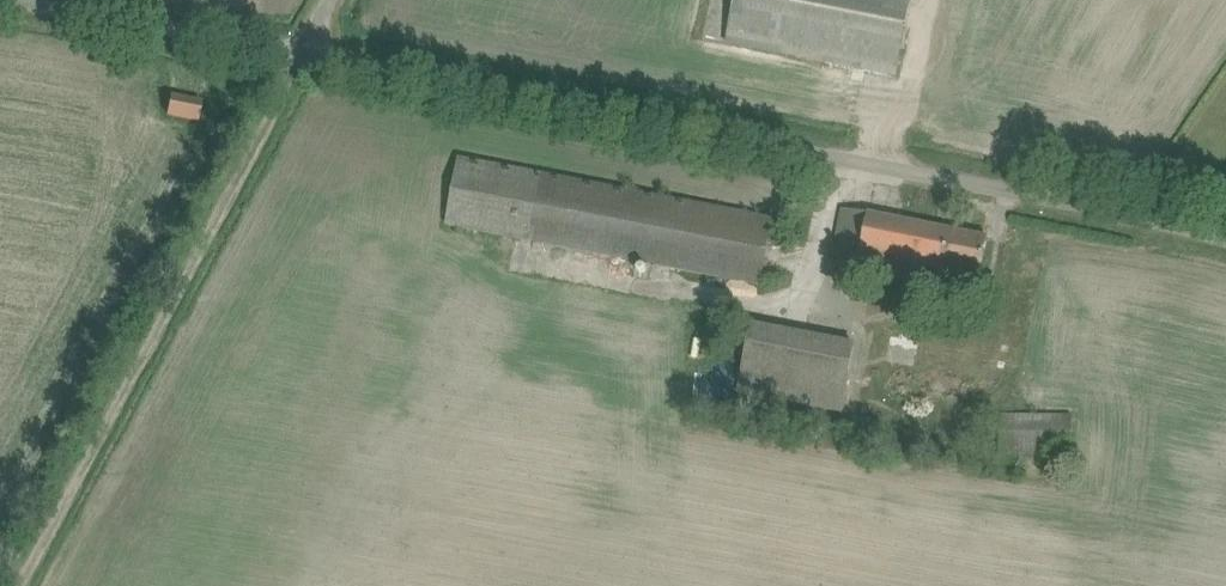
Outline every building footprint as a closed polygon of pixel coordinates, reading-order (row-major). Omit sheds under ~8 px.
[(732,19),(728,42),(895,76),(911,0),(736,0),(732,19)] [(168,114),(198,121),(202,102),(171,96),(168,114)] [(446,224),(530,240),(760,283),(772,216),(459,158),(446,224)] [(843,207),(839,229),(832,265),(851,268),(849,275),(861,277),(862,271),(939,286),(938,287),(940,288),(939,294),(946,295),(951,270),(980,276),(988,236),(843,207)] [(738,393),(842,412),(854,343),(750,324),(738,393)] [(1000,414),(1000,454),(1072,454),(1072,414),(1000,414)]
